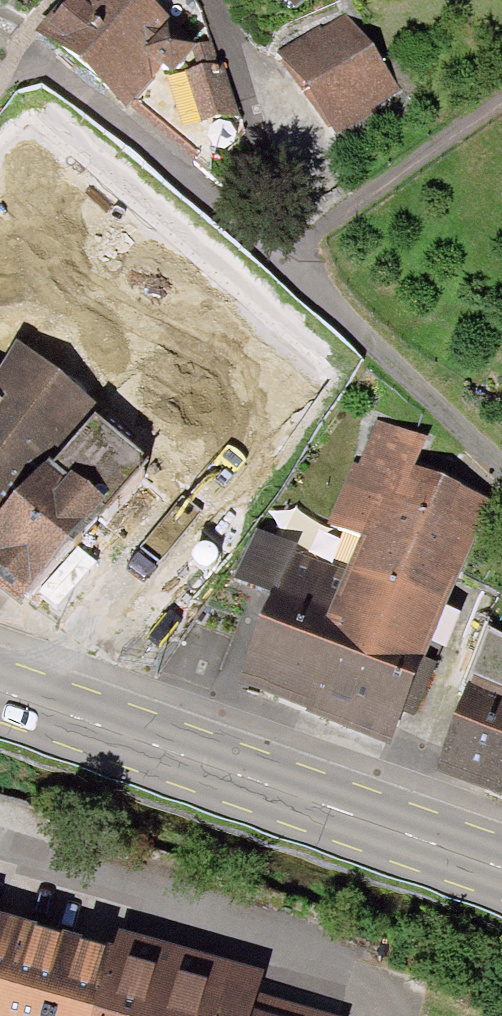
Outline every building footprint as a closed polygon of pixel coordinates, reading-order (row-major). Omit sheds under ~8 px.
[(39,36),(110,95),(117,101),(172,35),(129,0),(70,0),(39,36)] [(340,25),(286,57),(327,128),(382,96),(340,25)] [(160,107),(202,143),(234,104),(192,69),(160,107)] [(0,377),(0,535),(54,451),(91,406),(14,355),(0,377)] [(106,493),(142,454),(91,406),(54,451),(106,493)] [(274,581),(237,682),(311,708),(321,712),(382,733),(469,489),(403,466),(410,446),(374,432),(344,515),(365,522),(345,578),(282,556),(274,581)] [(0,535),(0,570),(92,643),(131,598),(165,625),(234,535),(210,514),(142,454),(106,493),(54,451),(0,535)] [(238,568),(274,581),(282,556),(289,539),(253,526),(238,568)] [(433,768),(497,790),(501,791),(501,668),(470,657),(433,768)] [(154,971),(19,933),(0,927),(0,1015),(314,1015),(154,971)]
